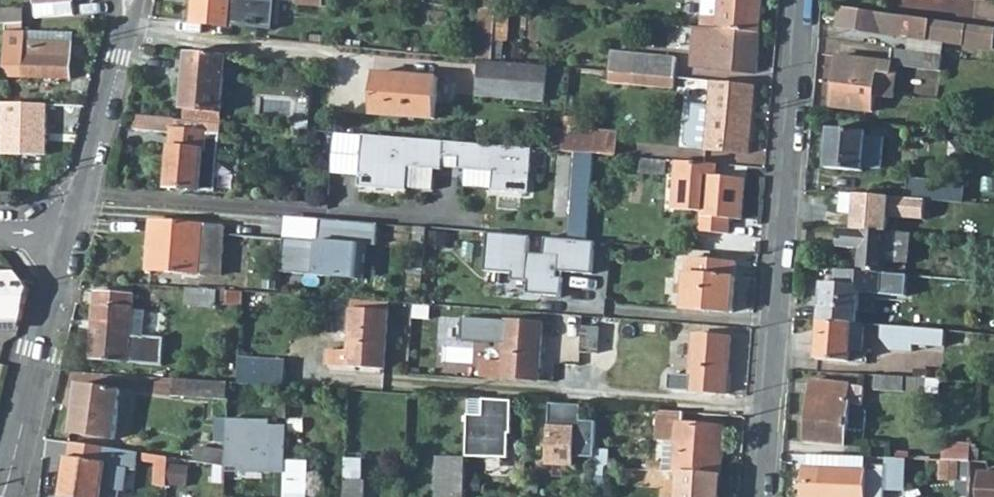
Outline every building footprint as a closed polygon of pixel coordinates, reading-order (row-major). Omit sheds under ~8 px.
[(35,16),(71,15),(71,0),(34,0),(35,16)] [(192,3),(198,3),(195,23),(257,29),(258,15),(259,0),(192,0),(192,3)] [(702,28),(760,33),(763,0),(721,0),(719,17),(702,16),(702,28)] [(993,46),(993,28),(941,22),(839,7),(836,27),(881,33),(993,50),(993,46)] [(480,8),(478,60),(491,61),(494,9),(480,8)] [(4,26),(22,24),(22,11),(0,13),(0,26),(4,26)] [(756,74),(760,33),(702,28),(694,27),(690,67),(756,74)] [(71,44),(5,42),(4,68),(4,78),(69,78),(71,44)] [(937,91),(943,56),(892,49),(890,63),(917,67),(915,89),(937,91)] [(222,111),(225,55),(187,52),(182,108),(222,111)] [(609,54),(607,73),(633,76),(673,79),(676,60),(609,54)] [(890,63),(838,57),(832,106),(872,111),(876,73),(889,75),(890,63)] [(545,69),(477,63),(474,95),(543,102),(545,69)] [(437,78),(374,73),(371,113),(434,119),(437,78)] [(671,100),(673,79),(633,76),(632,95),(671,100)] [(755,97),(713,92),(711,109),(695,107),(691,145),(705,147),(705,149),(748,154),(755,97)] [(0,121),(0,154),(43,155),(45,103),(0,102),(0,121)] [(221,123),(173,119),(138,117),(137,132),(172,135),(169,187),(217,191),(221,123)] [(868,132),(829,128),(826,168),(864,172),(865,167),(882,168),(884,140),(867,139),(868,132)] [(552,129),(552,152),(561,153),(563,130),(552,129)] [(617,134),(563,130),(561,153),(574,154),(593,155),(616,157),(617,134)] [(531,151),(357,134),(352,185),(400,190),(403,168),(435,171),(436,157),(452,158),(451,169),(487,173),(486,191),(527,195),(531,151)] [(574,154),(567,241),(586,242),(593,155),(574,154)] [(666,163),(640,161),(639,172),(664,175),(666,163)] [(673,213),(701,216),(699,232),(728,235),(729,220),(741,221),(744,181),(713,179),(714,165),(677,162),(673,213)] [(911,176),(908,199),(930,201),(937,201),(963,203),(966,204),(968,181),(911,176)] [(864,196),(862,231),(878,233),(879,224),(894,226),(895,218),(915,220),(916,214),(929,215),(930,201),(908,199),(864,196)] [(936,217),(961,219),(963,203),(937,201),(936,217)] [(311,243),(282,240),(280,273),(362,280),(365,245),(376,246),(377,225),(319,220),(317,251),(311,250),(311,243)] [(224,235),(225,228),(151,222),(147,271),(221,276),(224,235)] [(425,228),(413,227),(411,266),(423,266),(425,228)] [(859,249),(857,273),(886,276),(887,266),(889,234),(878,233),(862,231),(838,230),(836,248),(859,249)] [(529,237),(486,233),(483,271),(511,273),(511,281),(528,282),(527,293),(561,296),(563,272),(592,274),(594,243),(586,242),(567,241),(544,239),(543,256),(527,254),(529,237)] [(907,268),(908,235),(889,234),(887,266),(907,268)] [(736,265),(686,261),(682,309),(732,313),(736,265)] [(918,299),(920,279),(886,276),(857,273),(843,272),(842,286),(823,284),(820,320),(854,324),(859,324),(862,295),(918,299)] [(20,322),(27,290),(16,275),(0,275),(0,322),(20,322)] [(217,304),(242,305),(243,293),(187,289),(187,305),(217,308),(217,304)] [(132,295),(94,293),(90,361),(161,366),(163,339),(143,338),(144,312),(132,311),(132,295)] [(388,313),(351,310),(348,352),(327,350),(326,365),(384,370),(388,313)] [(487,322),(456,319),(453,351),(471,353),(472,351),(486,352),(487,322)] [(850,363),(854,324),(820,320),(817,360),(850,363)] [(540,359),(542,324),(504,321),(500,363),(480,362),(479,376),(551,381),(554,378),(555,363),(552,360),(540,359)] [(944,350),(945,331),(885,326),(883,337),(889,349),(913,351),(914,347),(944,350)] [(597,329),(582,329),(581,355),(596,356),(597,329)] [(979,353),(981,334),(945,331),(944,350),(979,353)] [(669,376),(668,390),(719,394),(721,372),(728,373),(730,338),(693,335),(690,378),(669,376)] [(284,361),(238,358),(236,381),(282,385),(284,361)] [(726,394),(728,373),(721,372),(719,394),(726,394)] [(886,375),(883,394),(924,397),(924,378),(886,375)] [(167,398),(228,402),(229,381),(168,378),(167,398)] [(848,386),(810,381),(804,443),(843,447),(848,406),(848,404),(846,404),(848,387),(848,386)] [(120,391),(78,385),(71,434),(113,440),(120,391)] [(862,388),(848,387),(846,404),(848,404),(848,406),(860,408),(862,388)] [(510,402),(482,401),(481,417),(466,416),(465,459),(474,459),(480,459),(509,460),(510,402)] [(579,407),(548,405),(546,465),(573,467),(574,457),(593,458),(593,452),(593,422),(579,422),(579,407)] [(677,442),(675,471),(679,472),(720,476),(724,430),(682,426),(685,414),(660,412),(657,440),(666,441),(677,442)] [(225,418),(223,450),(223,465),(236,468),(237,472),(283,472),(283,462),(284,425),(268,424),(269,420),(225,418)] [(666,441),(665,463),(664,471),(675,471),(677,442),(666,441)] [(106,464),(104,463),(106,449),(70,443),(68,458),(66,458),(61,496),(100,496),(106,464)] [(940,445),(938,460),(954,461),(968,461),(968,446),(940,445)] [(193,446),(191,461),(223,465),(223,450),(193,446)] [(606,452),(593,452),(593,458),(592,469),(606,469),(606,452)] [(157,487),(167,488),(168,459),(145,455),(144,462),(156,464),(157,487)] [(803,468),(801,496),(883,496),(884,472),(841,470),(841,457),(807,455),(807,469),(803,468)] [(464,494),(465,459),(436,458),(434,496),(445,496),(445,493),(464,494)] [(345,461),(344,496),(362,496),(363,461),(345,461)] [(971,461),(968,461),(954,461),(952,496),(969,496),(971,461)] [(988,473),(989,462),(971,461),(969,496),(993,496),(993,473),(988,473)] [(283,462),(283,472),(283,496),(304,496),(304,463),(283,462)] [(648,462),(649,470),(664,471),(665,463),(648,462)] [(605,488),(606,469),(592,469),(592,487),(605,488)] [(720,476),(679,472),(677,496),(718,496),(720,476)]
